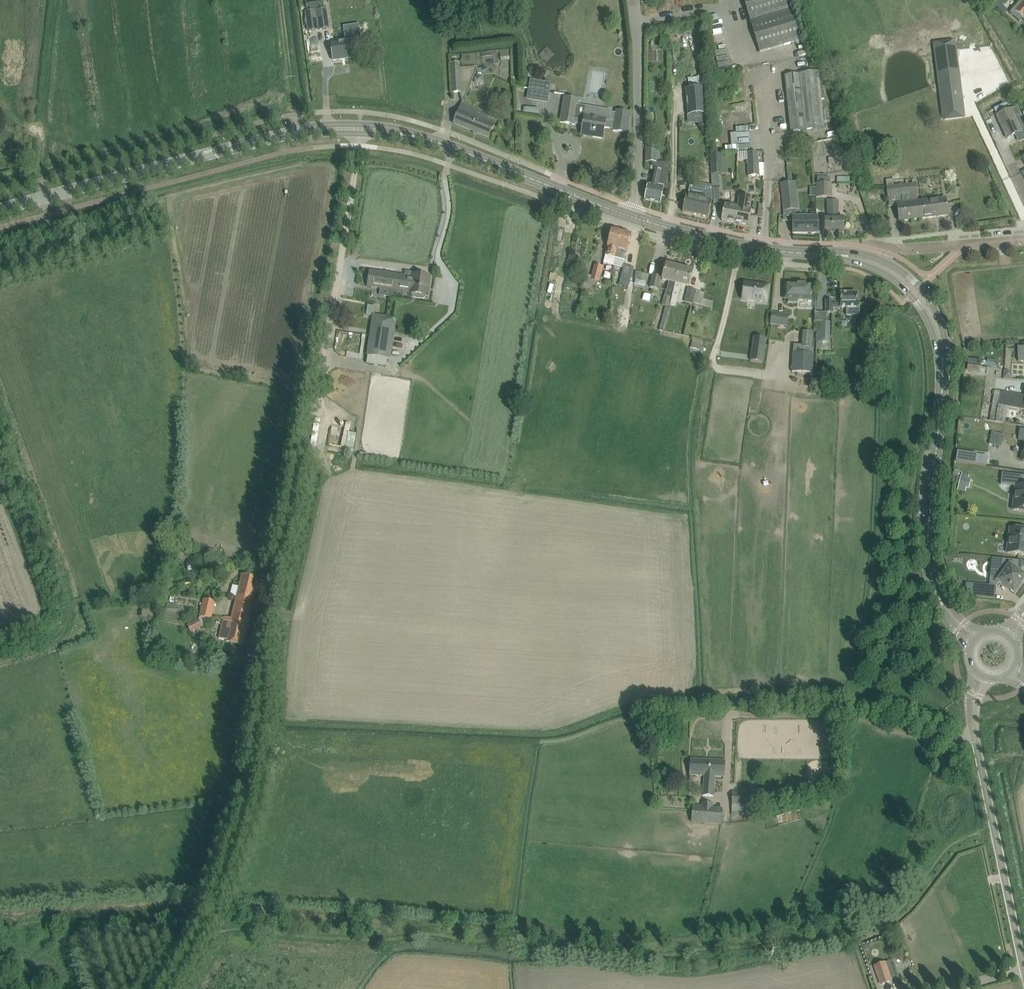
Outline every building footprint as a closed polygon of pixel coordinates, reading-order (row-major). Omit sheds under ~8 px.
[(760,52),(800,41),(789,0),(746,0),(760,52)] [(1022,18),(1023,19),(1023,0),(1017,0),(1020,2),(1013,10),(1010,13),(1019,21),(1022,18)] [(309,31),(329,28),(326,10),(306,12),(309,31)] [(347,42),(331,44),(333,61),(343,59),(342,58),(357,56),(354,38),(360,37),(359,26),(350,28),(351,36),(346,37),(347,42)] [(955,50),(954,42),(935,44),(934,44),(934,45),(935,52),(943,112),(944,120),(964,117),(963,109),(955,50)] [(717,67),(728,65),(727,55),(715,57),(717,67)] [(465,68),(460,68),(460,63),(452,63),(452,68),(452,73),(452,93),(461,93),(464,104),(475,74),(477,68),(475,67),(474,69),(470,69),(470,68),(465,68)] [(786,76),(785,76),(791,132),(824,128),(823,118),(818,72),(812,73),(805,73),(804,74),(803,74),(786,76)] [(484,82),(483,77),(481,75),(477,75),(475,77),(475,83),(478,85),(481,84),(484,82)] [(545,82),(544,82),(530,80),(530,81),(530,83),(529,87),(529,89),(544,91),(545,82)] [(686,89),(688,115),(706,114),(703,87),(686,89)] [(579,100),(575,99),(564,97),(560,122),(564,123),(575,125),(575,123),(583,124),(582,132),(593,134),(593,136),(603,138),(604,131),(605,122),(610,122),(612,110),(600,109),(598,119),(596,119),(584,117),(586,106),(578,105),(579,100)] [(489,107),(486,114),(462,104),(458,114),(454,123),(489,138),(493,128),(497,118),(496,118),(499,111),(489,107)] [(996,116),(1007,140),(1023,132),(1023,128),(1019,117),(1022,116),(1017,106),(1003,112),(996,116)] [(628,134),(631,112),(616,110),(613,132),(628,134)] [(748,126),(735,127),(735,133),(730,133),(730,151),(749,150),(748,126)] [(801,145),(809,145),(808,137),(798,138),(799,143),(801,145)] [(657,162),(657,148),(653,148),(654,142),(655,142),(646,141),(646,162),(657,162)] [(756,156),(756,152),(747,152),(748,176),(759,176),(758,156),(756,156)] [(722,153),(710,154),(711,174),(723,173),(722,153)] [(661,203),(664,189),(668,190),(668,171),(661,169),(661,172),(654,170),(651,186),(648,185),(645,200),(661,203)] [(897,204),(898,212),(899,221),(912,220),(910,203),(910,196),(907,197),(907,194),(908,194),(906,184),(894,186),(893,180),(886,180),(888,197),(897,196),(898,204),(897,204)] [(788,183),(781,183),(784,211),(792,210),(798,210),(797,202),(795,182),(792,182),(788,183)] [(910,203),(912,220),(948,216),(946,198),(918,202),(917,193),(916,183),(906,184),(908,194),(907,194),(907,197),(910,196),(910,203)] [(819,184),(817,184),(817,188),(818,197),(831,197),(831,184),(819,184)] [(686,195),(683,212),(708,217),(712,201),(713,201),(713,187),(704,185),(703,191),(691,188),(689,196),(686,195)] [(738,207),(735,223),(748,225),(751,209),(750,209),(752,197),(739,195),(737,207),(738,207)] [(825,217),(825,223),(825,233),(844,233),(844,217),(838,217),(838,201),(829,201),(829,217),(825,217)] [(738,207),(737,207),(724,204),(721,220),(735,223),(738,207)] [(819,234),(819,216),(792,216),(792,234),(819,234)] [(612,230),(610,240),(604,263),(613,265),(615,258),(622,232),(612,230)] [(624,260),(631,235),(622,232),(615,258),(613,265),(622,268),(624,260)] [(672,297),(679,268),(666,264),(664,274),(662,280),(669,282),(667,290),(666,290),(665,295),(662,305),(665,306),(669,307),(672,297)] [(567,274),(574,275),(576,266),(571,265),(570,270),(568,270),(567,274)] [(597,282),(599,282),(602,267),(595,265),(592,276),(586,275),(582,292),(594,295),(597,282)] [(622,273),(620,280),(630,283),(633,270),(625,268),(624,273),(622,273)] [(688,287),(692,271),(679,268),(672,297),(675,298),(678,299),(680,294),(682,285),(688,287)] [(412,277),(385,273),(370,271),(367,286),(382,288),(410,292),(410,294),(412,294),(412,296),(413,298),(424,299),(425,298),(425,296),(427,296),(430,277),(413,274),(412,277)] [(653,275),(650,288),(658,289),(661,277),(653,275)] [(744,283),(742,299),(766,302),(768,286),(744,283)] [(788,303),(798,303),(798,299),(811,300),(812,285),(785,284),(784,299),(788,299),(788,303)] [(703,299),(704,293),(688,289),(685,302),(693,304),(703,307),(711,309),(712,301),(703,299)] [(857,307),(857,306),(857,293),(840,293),(841,302),(833,302),(833,301),(826,301),(826,311),(826,313),(833,313),(833,308),(846,308),(847,316),(860,315),(859,307),(857,307)] [(772,313),(771,324),(787,326),(788,315),(772,313)] [(394,317),(375,314),(373,314),(372,316),(369,339),(367,355),(391,359),(397,319),(397,318),(394,318),(394,317)] [(830,342),(831,322),(816,321),(816,342),(816,350),(823,350),(823,342),(830,342)] [(700,351),(703,340),(693,337),(691,349),(700,351)] [(754,337),(751,361),(763,363),(766,339),(754,337)] [(813,346),(802,345),(794,345),(793,352),(792,372),(813,373),(814,353),(813,353),(814,348),(812,348),(813,346)] [(967,359),(967,370),(980,370),(980,360),(967,359)] [(995,391),(990,421),(1005,424),(1008,407),(1023,409),(1023,396),(995,391)] [(957,451),(956,461),(987,465),(986,465),(987,456),(977,455),(977,454),(957,451)] [(967,487),(969,478),(961,476),(958,489),(966,491),(967,487)] [(1019,485),(1016,485),(1015,492),(1013,510),(1021,511),(1023,512),(1023,486),(1019,485)] [(1010,528),(1008,546),(1007,553),(1011,553),(1023,555),(1023,529),(1010,528)] [(190,559),(191,550),(192,539),(180,538),(178,558),(190,559)] [(1013,560),(1001,559),(999,575),(1002,575),(998,581),(1014,592),(1023,578),(1023,576),(1021,574),(1023,561),(1013,560)] [(259,579),(249,576),(242,575),(239,587),(232,585),(230,595),(237,597),(232,619),(225,617),(224,621),(248,627),(248,626),(259,579)] [(989,588),(971,587),(970,589),(966,589),(965,597),(995,600),(996,592),(995,592),(989,591),(989,588)] [(204,599),(199,617),(210,619),(214,602),(204,599)] [(141,605),(139,617),(152,619),(154,607),(141,605)] [(199,620),(187,625),(191,632),(202,627),(199,620)] [(248,627),(224,621),(219,640),(243,646),(248,627)] [(279,763),(280,750),(270,749),(269,762),(279,763)] [(724,777),(724,771),(725,761),(691,759),(690,775),(704,776),(703,796),(714,796),(715,776),(724,777)] [(761,807),(762,794),(732,792),(732,806),(750,807),(761,807)] [(713,804),(702,803),(702,806),(693,805),(692,823),(721,825),(722,808),(713,808),(713,804)] [(875,966),(881,984),(891,981),(884,963),(875,966)]
